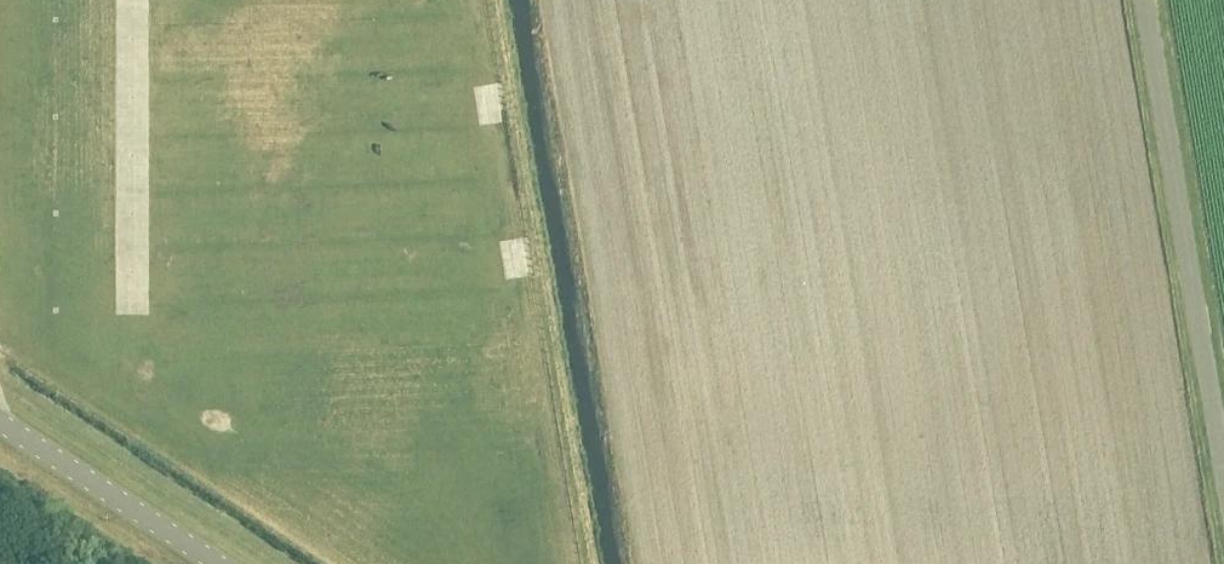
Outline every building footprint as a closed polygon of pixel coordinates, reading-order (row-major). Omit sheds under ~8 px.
[(505,82),(478,87),(487,124),(513,119),(505,82)] [(505,240),(509,278),(538,275),(534,237),(505,240)]
